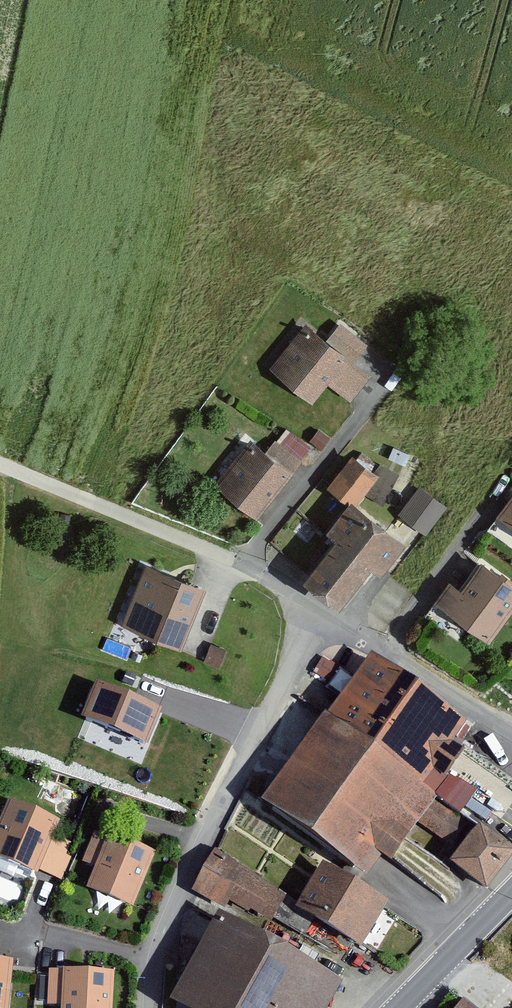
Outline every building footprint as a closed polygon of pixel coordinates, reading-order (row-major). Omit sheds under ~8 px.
[(327,340),(305,324),(269,369),(313,403),(328,384),(351,402),(371,375),(354,362),(327,340)] [(327,340),(354,362),(367,345),(340,324),(327,340)] [(286,428),(267,452),(293,473),(312,449),(286,428)] [(310,441),(321,450),(330,438),(319,429),(310,441)] [(267,452),(250,439),(213,486),(256,520),(293,473),(267,452)] [(349,503),(354,507),(378,476),(352,456),(328,487),(349,503)] [(397,513),(425,535),(447,507),(419,485),(397,513)] [(511,529),(511,496),(496,517),(511,529)] [(354,507),(349,503),(326,533),(336,541),(303,583),(338,610),(371,568),(380,576),(404,546),(354,507)] [(490,643),(511,613),(511,584),(481,561),(460,589),(449,581),(434,602),(490,643)] [(120,625),(181,650),(206,589),(145,564),(120,625)] [(204,662),(219,668),(227,650),(211,644),(204,662)] [(466,727),(369,659),(326,721),(434,796),(465,752),(454,744),(466,727)] [(79,723),(148,751),(164,713),(95,685),(79,723)] [(470,821),(437,799),(434,796),(326,721),(264,809),(376,887),(420,825),(452,847),(470,821)] [(8,802),(0,822),(0,862),(38,878),(60,823),(8,802)] [(480,828),(450,867),(487,895),(511,862),(511,852),(480,828)] [(108,839),(94,833),(81,864),(95,870),(86,890),(133,910),(156,856),(109,836),(108,839)] [(286,894),(215,850),(192,894),(224,911),(230,903),(271,923),(286,894)] [(388,907),(322,868),(295,913),(361,953),(388,907)] [(219,919),(170,1007),(330,1007),(343,985),(219,919)] [(14,962),(0,961),(0,1007),(9,1007),(14,962)] [(49,971),(47,1007),(61,1007),(113,1007),(114,974),(49,971)] [(464,1000),(458,1007),(474,1007),(464,1000)]
